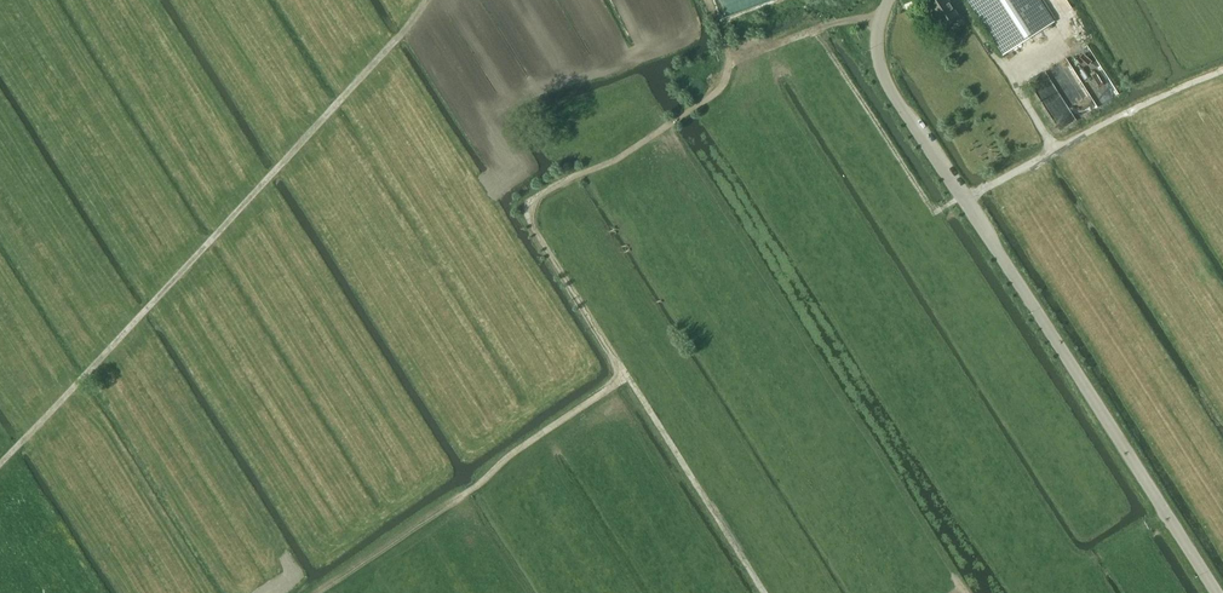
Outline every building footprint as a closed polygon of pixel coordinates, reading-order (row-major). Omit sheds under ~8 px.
[(958,17),(948,0),(936,0),(927,6),(940,28),(958,17)] [(1054,22),(1040,0),(968,0),(1003,55),(1054,22)] [(912,2),(903,5),(906,10),(909,9),(914,7),(912,2)]
